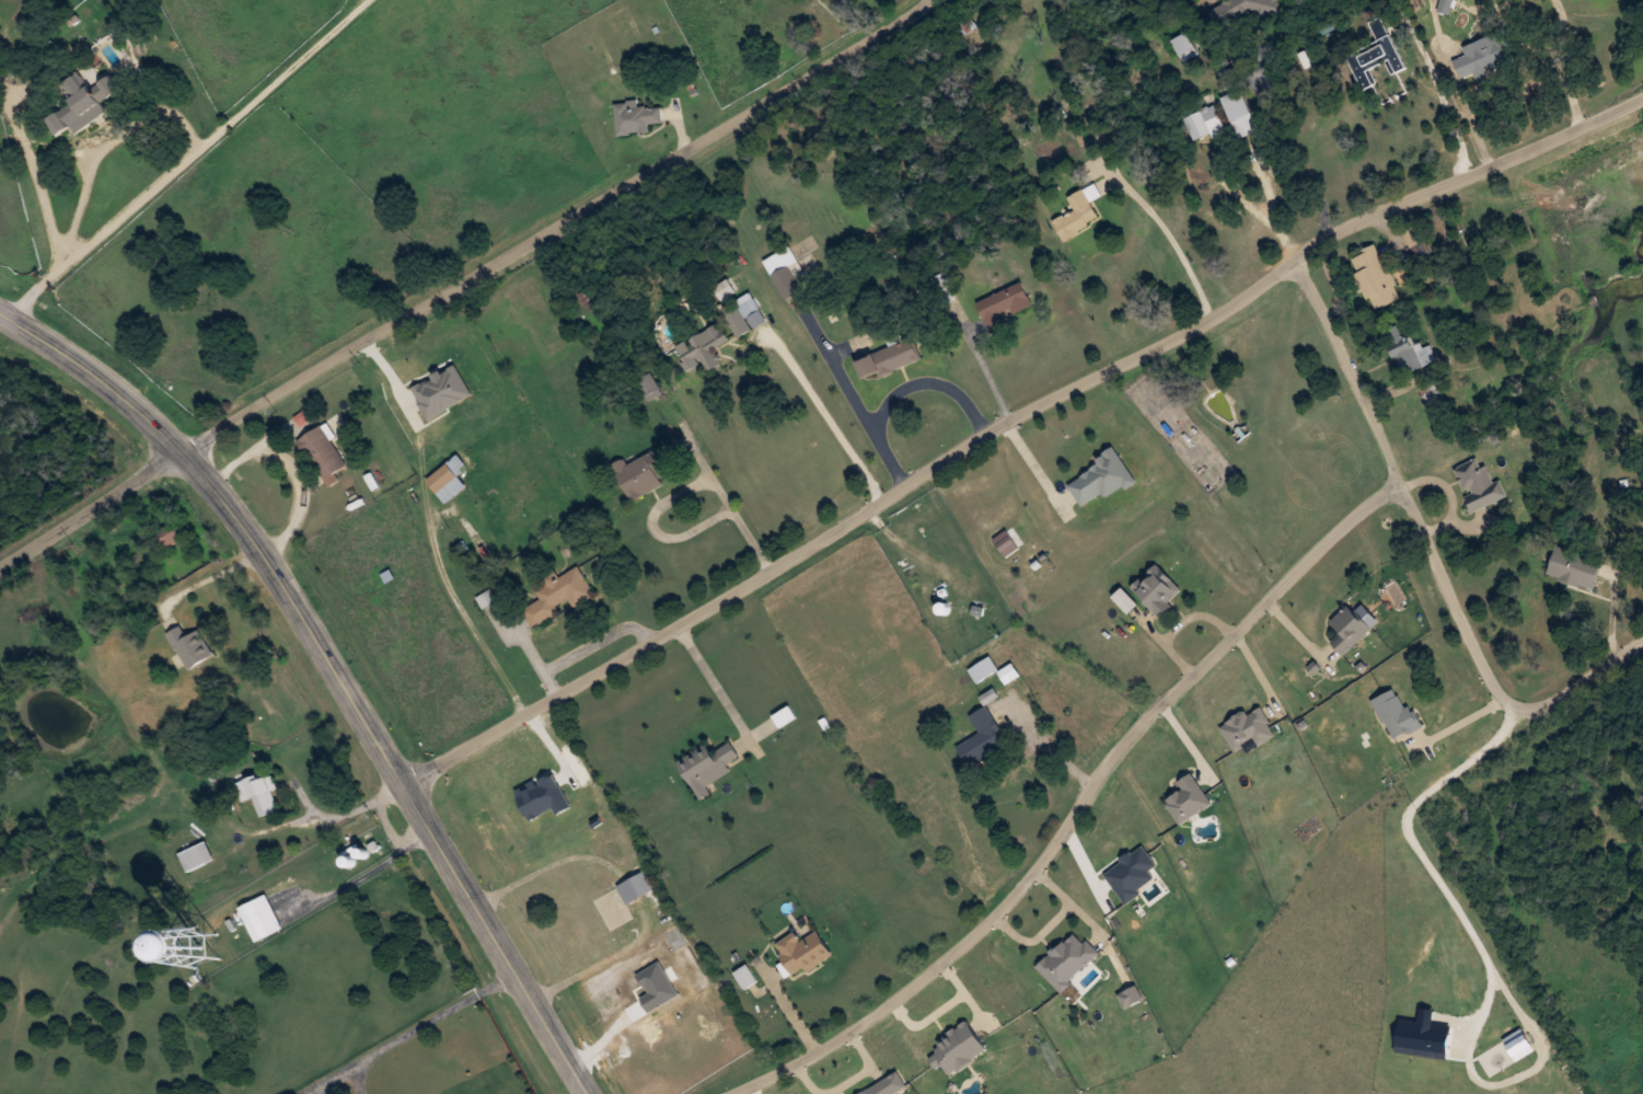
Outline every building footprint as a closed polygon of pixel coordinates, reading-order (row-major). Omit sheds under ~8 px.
[(1405,68),(1381,14),(1367,20),(1378,45),(1356,55),(1369,85),(1375,82),(1369,69),(1386,61),(1391,74),(1405,68)] [(1463,44),(1466,56),(1454,59),(1460,77),(1475,73),(1477,78),(1489,74),(1488,68),(1515,60),(1507,32),(1463,44)] [(121,90),(109,73),(44,118),(57,136),(121,90)] [(616,101),(617,134),(650,133),(649,124),(663,123),(663,107),(638,108),(638,101),(616,101)] [(1194,142),(1225,130),(1215,105),(1184,117),(1194,142)] [(1257,130),(1252,114),(1236,119),(1241,135),(1257,130)] [(1091,200),(1102,195),(1097,183),(1069,196),(1076,212),(1055,221),(1062,236),(1100,220),(1091,200)] [(1402,297),(1378,243),(1349,255),(1373,310),(1402,297)] [(800,280),(807,276),(789,245),(764,261),(787,299),(805,289),(800,280)] [(989,330),(1006,323),(1003,316),(1032,304),(1022,281),(977,300),(989,330)] [(754,329),(748,318),(762,310),(754,297),(724,313),(737,338),(754,329)] [(673,345),(685,370),(703,361),(707,370),(722,363),(714,349),(730,341),(721,322),(673,345)] [(1438,360),(1430,341),(1412,348),(1402,323),(1385,330),(1403,375),(1438,360)] [(920,361),(914,340),(855,358),(862,379),(920,361)] [(637,382),(650,399),(662,390),(650,373),(637,382)] [(474,398),(465,403),(470,411),(479,406),(474,398)] [(349,465),(323,425),(299,440),(324,481),(349,465)] [(664,484),(661,477),(674,471),(663,446),(627,462),(625,458),(613,464),(629,500),(664,484)] [(1067,478),(1081,505),(1103,494),(1105,498),(1135,483),(1118,452),(1067,478)] [(427,481),(447,502),(466,485),(458,476),(469,467),(457,454),(427,481)] [(1500,478),(1493,480),(1487,464),(1480,466),(1477,458),(1454,467),(1470,511),(1507,497),(1500,478)] [(1601,559),(1553,546),(1545,576),(1593,589),(1601,559)] [(1159,616),(1184,591),(1158,565),(1133,590),(1159,616)] [(594,596),(581,566),(556,576),(555,573),(532,584),(539,600),(522,608),(531,627),(562,614),(558,605),(568,601),(570,606),(594,596)] [(1341,632),(1331,641),(1343,654),(1371,628),(1348,604),(1330,621),(1341,632)] [(215,652),(201,628),(188,636),(182,625),(169,633),(180,653),(173,656),(182,671),(215,652)] [(970,714),(980,733),(958,744),(968,766),(1009,746),(989,705),(970,714)] [(707,743),(677,762),(701,799),(712,792),(709,786),(732,771),(727,764),(740,755),(731,742),(713,753),(707,743)] [(236,783),(243,802),(254,798),(261,816),(281,809),(266,771),(236,783)] [(1181,824),(1212,802),(1191,772),(1178,781),(1182,788),(1164,800),(1181,824)] [(213,859),(204,842),(180,854),(189,872),(213,859)] [(241,909),(255,942),(270,935),(255,903),(241,909)] [(775,943),(794,977),(833,955),(818,929),(801,938),(796,931),(775,943)] [(1086,938),(1083,942),(1073,931),(1036,966),(1060,991),(1100,953),(1086,938)] [(746,989),(758,980),(747,963),(735,972),(746,989)]
